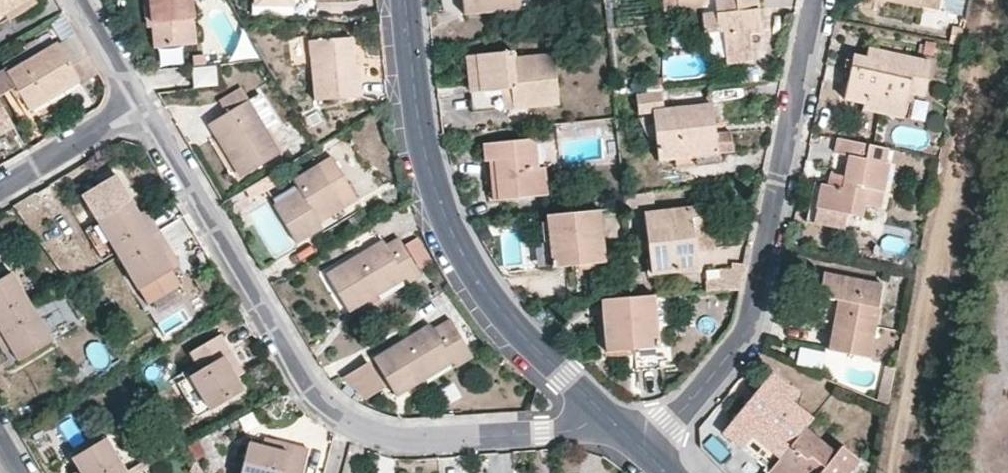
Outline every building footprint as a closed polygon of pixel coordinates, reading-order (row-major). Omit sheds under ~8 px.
[(4,12),(25,0),(0,0),(0,15),(4,12)] [(33,0),(25,0),(4,12),(9,19),(35,3),(33,0)] [(146,21),(151,21),(154,48),(196,44),(192,0),(144,0),(146,21)] [(316,17),(317,2),(334,3),(334,0),(256,0),(256,5),(256,16),(316,17)] [(463,14),(520,9),(519,0),(462,0),(463,14)] [(723,32),(725,57),(726,64),(753,61),(751,34),(761,34),(758,0),(715,0),(715,13),(702,14),(703,34),(710,33),(723,32)] [(937,0),(919,0),(918,6),(935,9),(937,0)] [(964,28),(952,27),(948,42),(960,45),(964,28)] [(713,59),(725,57),(723,32),(710,33),(713,59)] [(92,65),(75,34),(58,44),(76,74),(92,65)] [(361,97),(359,65),(353,65),(351,38),(310,41),(315,100),(361,97)] [(76,74),(58,44),(8,73),(16,88),(28,108),(35,104),(79,79),(76,74)] [(862,104),(866,94),(906,101),(908,92),(922,94),(930,62),(868,49),(866,58),(853,56),(843,100),(862,104)] [(477,55),(483,110),(557,102),(553,56),(515,59),(513,52),(477,55)] [(477,55),(468,56),(473,111),(483,110),(477,55)] [(8,73),(5,68),(0,71),(0,97),(16,88),(8,73)] [(193,70),(194,87),(215,85),(213,69),(193,70)] [(217,138),(221,136),(231,152),(230,157),(242,175),(280,153),(243,89),(220,102),(226,113),(208,124),(217,138)] [(715,134),(712,105),(663,109),(662,90),(636,92),(638,112),(654,110),(658,159),(695,156),(717,153),(715,134)] [(862,104),(862,109),(903,116),(906,101),(866,94),(862,104)] [(13,127),(0,104),(0,134),(13,127)] [(880,206),(889,162),(884,161),(887,147),(839,138),(836,153),(848,156),(841,187),(821,184),(817,207),(814,222),(822,224),(842,227),(845,213),(861,216),(863,203),(880,206)] [(546,194),(544,168),(537,168),(534,140),(483,144),(485,161),(495,161),(499,198),(546,194)] [(695,156),(696,163),(717,161),(717,153),(695,156)] [(332,158),(294,180),(299,191),(275,206),(296,243),(322,227),(317,217),(341,203),(345,208),(358,200),(332,158)] [(489,199),(499,198),(495,161),(485,161),(489,199)] [(118,255),(157,231),(147,213),(141,217),(131,201),(115,175),(82,195),(98,220),(118,255)] [(696,268),(694,249),(693,228),(701,228),(699,207),(645,213),(652,273),(696,268)] [(605,261),(601,210),(547,215),(552,266),(605,261)] [(168,249),(157,231),(118,255),(139,289),(171,270),(161,254),(168,249)] [(377,294),(373,287),(401,271),(405,278),(408,282),(420,274),(399,239),(386,246),(383,241),(326,274),(340,297),(348,311),(377,294)] [(738,289),(743,266),(719,268),(721,290),(738,289)] [(373,287),(377,294),(405,278),(401,271),(373,287)] [(30,306),(10,273),(0,279),(0,325),(30,306)] [(818,296),(839,300),(829,350),(867,358),(881,284),(823,273),(818,296)] [(654,294),(633,296),(601,299),(606,351),(635,348),(659,346),(654,294)] [(0,348),(7,344),(17,361),(51,341),(30,306),(0,325),(0,348)] [(423,379),(420,373),(448,356),(452,363),(454,367),(473,356),(451,320),(433,330),(431,325),(406,340),(374,359),(395,395),(423,379)] [(189,352),(195,362),(199,370),(189,376),(209,410),(242,391),(233,374),(240,369),(220,335),(189,352)] [(661,364),(659,346),(635,348),(637,366),(661,364)] [(794,363),(818,368),(822,352),(798,347),(794,363)] [(420,373),(423,379),(452,363),(448,356),(420,373)] [(362,394),(380,384),(369,365),(359,369),(348,374),(362,394)] [(887,403),(894,368),(885,366),(878,400),(887,403)] [(723,430),(770,469),(804,428),(811,419),(791,402),(797,394),(771,373),(723,430)] [(770,469),(774,472),(846,472),(857,460),(840,446),(834,453),(814,438),(804,428),(770,469)] [(72,458),(80,472),(121,472),(125,471),(105,438),(72,458)] [(308,450),(268,440),(266,447),(248,443),(241,472),(302,472),(308,450)]
